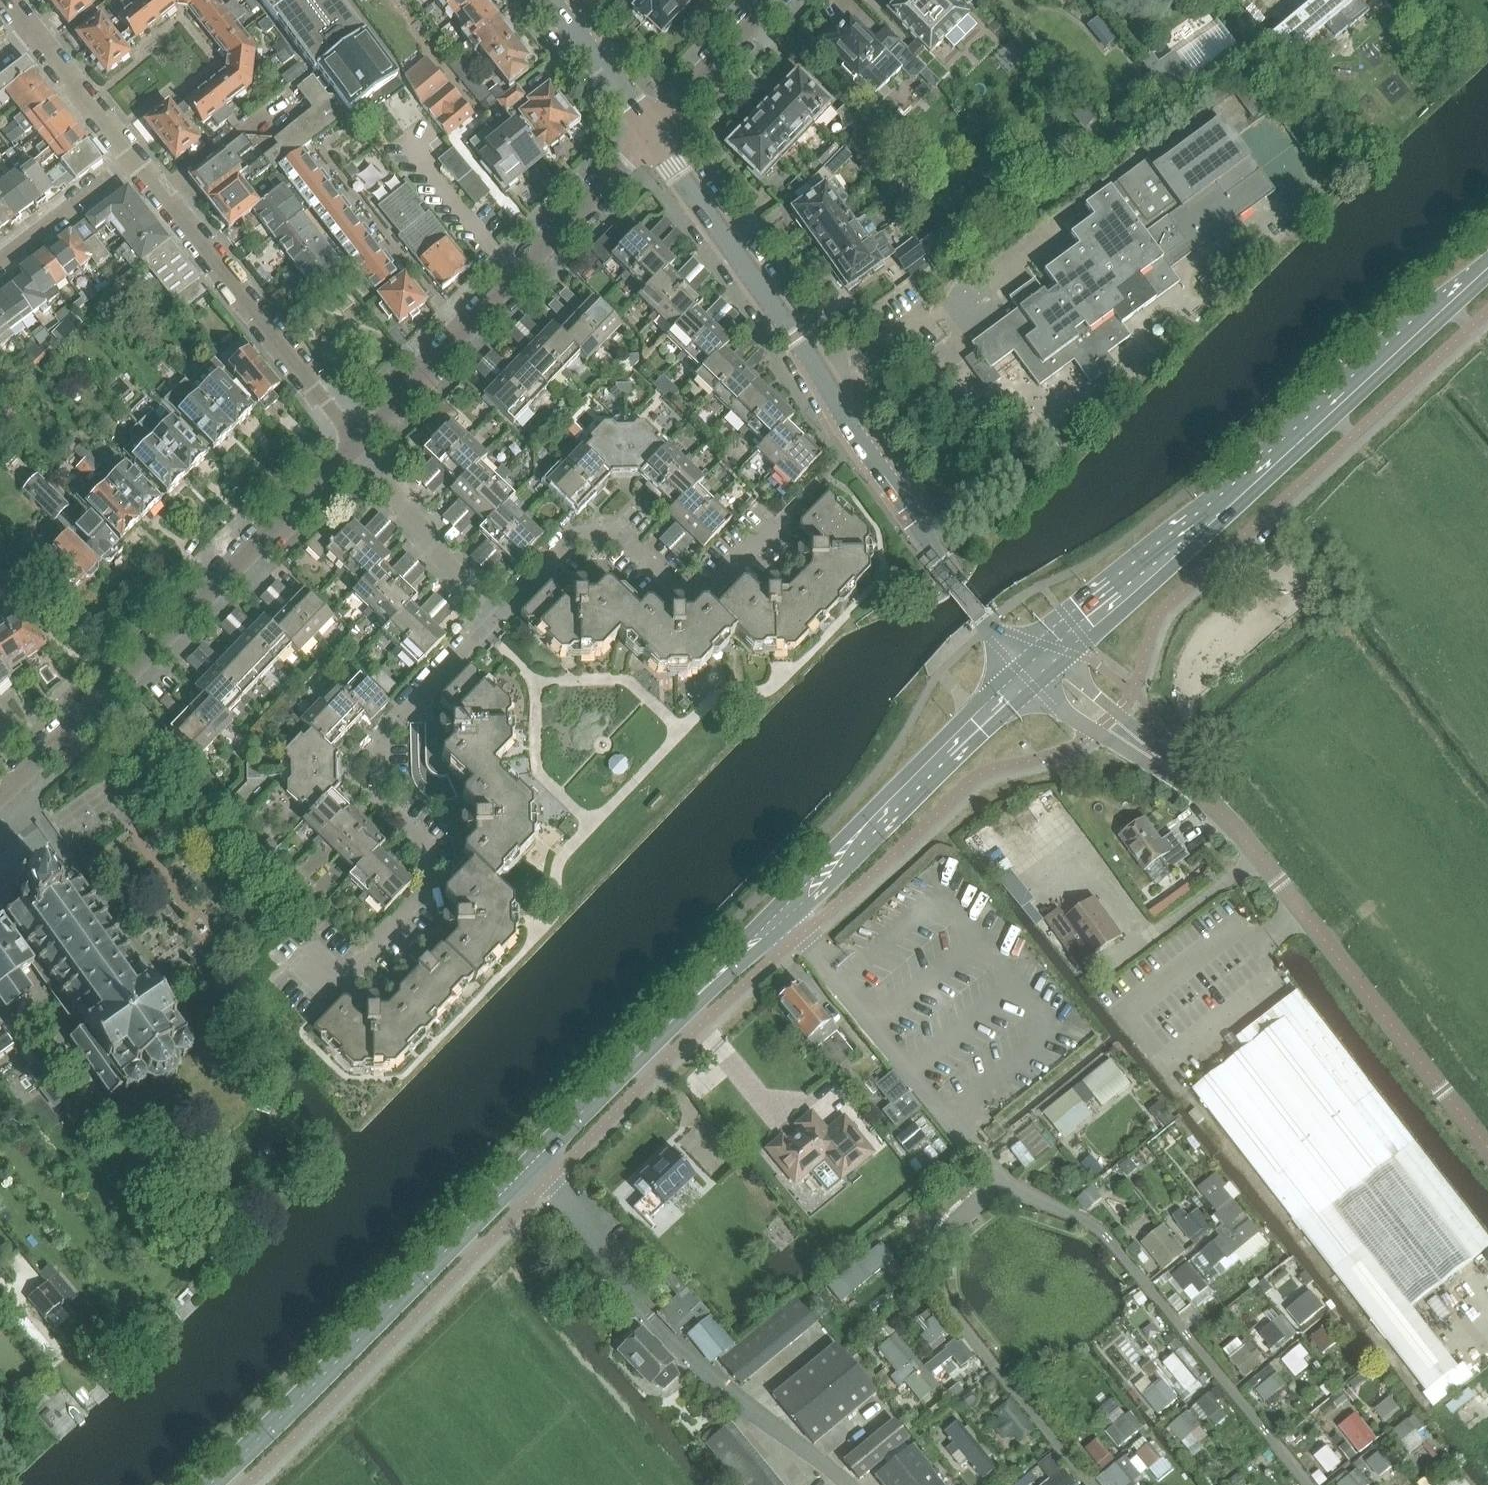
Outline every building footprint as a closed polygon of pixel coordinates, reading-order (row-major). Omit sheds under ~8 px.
[(52,9),(63,0),(45,0),(52,9)] [(52,9),(67,28),(89,12),(93,8),(89,2),(92,0),(63,0),(52,9)] [(118,19),(128,33),(136,42),(151,30),(128,0),(120,0),(119,1),(127,11),(118,19)] [(151,30),(166,18),(153,0),(142,0),(141,0),(128,0),(151,30)] [(166,18),(177,10),(182,10),(188,11),(196,21),(219,3),(217,1),(216,0),(153,0),(166,18)] [(259,8),(253,0),(242,0),(253,14),(259,8)] [(275,22),(276,21),(312,74),(315,72),(317,75),(318,74),(339,101),(350,115),(351,114),(357,122),(385,102),(386,104),(404,91),(336,0),(257,0),(275,22)] [(435,3),(442,12),(445,9),(455,21),(457,19),(482,0),(439,0),(435,3)] [(489,3),(486,0),(482,0),(457,19),(464,28),(458,33),(466,44),(500,18),(489,3)] [(635,8),(632,12),(634,13),(632,15),(641,24),(643,21),(645,23),(647,21),(661,34),(662,33),(667,32),(672,27),(671,22),(685,7),(678,0),(628,0),(635,8)] [(969,16),(953,0),(899,0),(887,12),(917,43),(909,51),(927,69),(925,71),(940,86),(949,77),(934,62),(935,61),(929,55),(969,16)] [(1268,37),(1286,58),(1325,26),(1335,37),(1348,27),(1349,27),(1369,11),(1359,0),(1319,0),(1274,39),(1276,42),(1276,43),(1269,36),(1268,37)] [(237,4),(226,13),(219,3),(196,21),(208,36),(242,11),(237,4)] [(426,17),(434,10),(431,6),(422,13),(426,17)] [(87,30),(76,38),(91,56),(115,38),(94,12),(93,11),(80,21),(81,22),(83,25),(87,30)] [(236,26),(247,18),(242,11),(208,36),(220,52),(243,35),(236,26)] [(517,39),(503,22),(500,18),(466,44),(466,45),(473,54),(480,49),(489,61),(517,39)] [(274,29),(267,20),(258,27),(265,36),(274,29)] [(836,31),(826,41),(829,44),(827,46),(831,50),(831,51),(838,58),(839,57),(845,64),(843,66),(862,85),(864,82),(876,94),(900,71),(902,69),(911,79),(917,79),(925,71),(927,69),(915,57),(909,51),(892,35),(880,46),(853,20),(839,34),(836,31)] [(1232,46),(1225,37),(1218,26),(1174,56),(1173,54),(1157,64),(1150,55),(1140,62),(1166,96),(1232,46)] [(125,50),(136,42),(128,33),(117,41),(115,38),(91,56),(106,76),(131,57),(125,50)] [(253,66),(254,49),(243,35),(220,52),(226,59),(226,65),(225,73),(216,81),(232,103),(251,89),(253,66)] [(536,63),(519,41),(517,39),(489,61),(508,85),(511,82),(515,88),(536,71),(532,66),(536,63)] [(284,68),(296,57),(289,49),(277,59),(284,68)] [(472,115),(426,59),(404,77),(417,99),(420,104),(447,137),(472,115)] [(460,60),(449,69),(460,82),(471,73),(460,60)] [(34,74),(24,61),(0,79),(0,102),(34,74)] [(288,88),(307,74),(300,65),(282,79),(288,88)] [(477,103),(488,94),(471,73),(460,82),(477,103)] [(814,125),(831,107),(795,73),(793,75),(796,78),(791,82),(787,81),(782,87),(783,92),(782,93),(814,125)] [(0,102),(0,105),(2,108),(10,102),(15,108),(40,89),(35,82),(38,79),(34,74),(0,102)] [(339,101),(327,101),(310,80),(296,91),(312,112),(275,140),(280,146),(275,150),(285,163),(304,149),(350,115),(339,101)] [(226,107),(232,103),(216,81),(200,93),(222,122),(225,120),(232,129),(239,123),(226,107)] [(520,119),(515,124),(524,134),(526,136),(539,153),(547,147),(547,148),(557,139),(556,138),(564,132),(564,133),(581,120),(572,109),(569,111),(547,85),(526,101),(527,101),(525,103),(527,106),(516,115),(520,119)] [(1172,138),(1153,153),(1159,161),(1204,127),(1199,120),(1232,95),(1235,93),(1229,85),(1167,131),(1172,138)] [(496,88),(488,94),(496,103),(504,97),(496,88)] [(1262,116),(1242,88),(1232,95),(1253,123),(1262,116)] [(44,94),(40,89),(15,108),(20,115),(13,120),(14,121),(0,132),(0,133),(4,139),(49,104),(51,95),(44,94)] [(525,99),(518,90),(517,90),(499,105),(506,114),(525,99)] [(216,127),(222,122),(200,93),(184,106),(191,115),(200,127),(210,120),(216,127)] [(798,142),(814,125),(782,93),(775,100),(771,99),(765,105),(766,109),(765,111),(763,109),(798,142)] [(59,112),(59,106),(49,104),(4,139),(9,146),(31,129),(38,137),(63,118),(59,112)] [(1090,105),(1075,119),(1084,130),(1100,115),(1090,105)] [(181,122),(191,115),(184,106),(174,113),(168,106),(144,125),(159,144),(183,125),(181,122)] [(845,108),(838,116),(857,134),(865,125),(846,107),(845,108)] [(798,142),(763,109),(761,108),(759,110),(762,113),(758,117),(754,116),(748,122),(749,127),(747,128),(780,161),(798,142)] [(74,124),(67,123),(63,118),(38,137),(43,144),(37,150),(42,157),(72,133),(74,124)] [(984,334),(970,344),(971,346),(983,363),(973,370),(972,371),(987,392),(1002,382),(993,370),(1014,354),(1039,389),(1066,371),(1060,363),(1070,356),(1091,387),(1117,368),(1108,356),(1131,339),(1122,327),(1143,311),(1181,284),(1170,270),(1245,214),(1274,193),(1259,172),(1219,118),(1204,129),(1151,169),(1146,161),(1117,183),(1122,189),(1114,195),(1109,188),(1086,206),(1084,208),(1093,219),(1069,236),(1085,257),(1081,260),(1077,263),(1070,253),(1046,271),(1042,274),(1051,285),(1042,292),(1034,280),(1009,298),(1025,319),(1018,324),(1012,314),(984,334)] [(515,124),(514,125),(513,123),(503,131),(495,138),(522,171),(530,165),(533,168),(544,159),(539,153),(526,136),(515,124)] [(191,160),(203,150),(183,125),(159,144),(174,163),(186,154),(190,160),(191,160)] [(780,161),(747,128),(745,126),(742,128),(745,130),(741,135),(736,134),(731,139),(732,144),(730,147),(751,167),(748,170),(760,182),(780,161)] [(486,129),(469,144),(505,189),(524,173),(522,171),(495,138),(494,138),(486,129)] [(72,133),(42,157),(33,164),(39,171),(55,159),(59,165),(88,143),(82,135),(72,133)] [(250,151),(242,140),(241,139),(189,180),(205,202),(246,171),(238,160),(250,151)] [(59,165),(40,179),(50,192),(51,191),(58,192),(64,188),(66,191),(103,162),(88,143),(59,165)] [(835,146),(834,147),(832,146),(817,161),(819,163),(824,167),(840,151),(835,146)] [(285,163),(273,172),(276,176),(284,187),(311,166),(305,158),(309,155),(304,149),(285,163)] [(10,164),(17,159),(10,150),(3,156),(8,161),(10,164)] [(273,172),(285,163),(275,150),(262,159),(270,169),(273,172)] [(472,174),(465,165),(454,150),(439,162),(458,185),(472,174)] [(813,197),(793,211),(797,217),(794,219),(804,233),(842,206),(848,201),(836,183),(832,178),(852,158),(845,151),(843,153),(840,151),(824,167),(818,173),(816,176),(806,186),(813,197)] [(270,169),(262,159),(246,171),(205,202),(228,231),(252,212),(259,207),(254,201),(257,199),(246,185),(247,184),(248,185),(270,169)] [(824,167),(819,163),(817,161),(809,169),(816,176),(824,167)] [(40,179),(30,166),(28,163),(16,172),(40,204),(46,199),(44,197),(50,192),(40,179)] [(351,165),(343,171),(351,180),(359,174),(351,165)] [(311,166),(284,187),(294,200),(295,200),(326,176),(321,171),(318,174),(311,166)] [(36,207),(40,204),(16,172),(4,182),(26,211),(34,205),(36,207)] [(475,206),(489,195),(472,174),(458,185),(475,206)] [(295,200),(294,200),(284,187),(276,176),(269,181),(277,193),(259,207),(252,212),(263,226),(296,201),(295,200)] [(326,176),(295,200),(296,201),(301,207),(304,205),(309,211),(310,211),(332,193),(326,185),(330,182),(326,176)] [(795,194),(805,187),(797,179),(789,186),(795,194)] [(26,211),(4,182),(0,184),(0,203),(15,223),(21,219),(19,216),(26,211)] [(399,239),(441,292),(471,268),(428,215),(425,217),(419,210),(423,208),(406,187),(378,209),(400,237),(399,239)] [(98,211),(68,234),(89,262),(95,270),(98,268),(107,261),(109,259),(94,240),(105,232),(110,239),(114,235),(119,241),(149,218),(127,189),(98,211)] [(332,193),(310,211),(321,224),(347,204),(342,198),(339,201),(332,193)] [(369,193),(364,197),(370,205),(376,201),(369,193)] [(273,240),(306,214),(301,207),(296,201),(263,226),(273,240)] [(15,223),(0,203),(0,231),(9,224),(11,227),(15,223)] [(347,204),(321,224),(331,238),(354,220),(347,212),(351,209),(347,204)] [(818,252),(855,225),(842,206),(804,233),(812,244),(815,241),(819,247),(816,250),(818,252)] [(274,239),(273,240),(283,253),(317,227),(306,214),(274,239)] [(865,217),(855,225),(818,252),(819,254),(823,252),(827,258),(824,261),(830,270),(833,269),(868,244),(878,236),(865,217)] [(147,234),(156,227),(149,218),(119,241),(124,247),(116,254),(121,261),(124,258),(150,238),(147,234)] [(354,220),(331,238),(342,252),(368,231),(364,225),(360,228),(354,220)] [(140,265),(169,242),(156,227),(147,234),(150,238),(124,258),(132,269),(135,266),(136,267),(140,265)] [(317,227),(283,253),(293,266),(327,240),(317,227)] [(650,241),(646,237),(638,229),(624,242),(611,229),(590,251),(605,266),(611,259),(628,275),(659,243),(653,237),(650,241)] [(368,231),(342,252),(353,266),(375,247),(368,240),(372,237),(368,231)] [(868,244),(833,269),(835,269),(841,277),(839,282),(846,291),(846,290),(849,293),(859,286),(857,282),(872,271),(874,275),(884,268),(882,264),(896,254),(889,244),(890,243),(883,233),(878,236),(868,244)] [(77,271),(79,269),(89,262),(68,234),(67,235),(66,235),(55,244),(77,271)] [(327,240),(293,266),(303,278),(337,252),(327,240)] [(199,282),(174,249),(169,242),(140,265),(146,273),(154,283),(171,304),(175,301),(198,283),(199,282)] [(665,248),(662,245),(659,243),(628,275),(644,291),(646,292),(666,270),(667,271),(674,263),(661,251),(665,248)] [(79,269),(77,271),(55,244),(42,253),(64,281),(67,279),(70,283),(83,274),(79,269)] [(924,258),(914,244),(894,259),(904,272),(924,258)] [(375,247),(353,266),(363,279),(389,258),(385,252),(381,255),(375,247)] [(337,252),(303,278),(305,281),(313,291),(346,265),(337,252)] [(54,288),(64,281),(42,253),(30,262),(57,297),(59,295),(54,288)] [(389,258),(363,279),(373,293),(396,275),(389,267),(393,264),(389,258)] [(102,274),(111,267),(107,261),(98,268),(102,274)] [(57,297),(30,262),(19,271),(24,278),(46,306),(57,297)] [(678,281),(667,271),(666,270),(646,292),(644,291),(637,297),(656,315),(687,283),(681,277),(678,281)] [(144,291),(154,283),(146,273),(136,281),(144,291)] [(17,283),(13,286),(20,295),(16,298),(31,317),(39,310),(43,315),(49,310),(46,306),(24,278),(17,283)] [(425,305),(404,278),(376,299),(398,327),(425,305)] [(98,297),(110,288),(105,282),(93,291),(98,297)] [(184,311),(206,293),(198,283),(175,301),(184,311)] [(693,288),(687,283),(656,315),(672,331),(673,332),(694,310),(695,311),(702,304),(689,292),(693,288)] [(20,295),(13,286),(0,296),(0,300),(19,325),(31,317),(16,298),(20,295)] [(603,345),(620,327),(591,299),(579,311),(575,307),(570,313),(603,345)] [(19,325),(0,300),(0,323),(8,334),(19,325)] [(72,316),(84,307),(80,301),(69,309),(67,310),(72,316)] [(108,322),(116,315),(102,301),(94,309),(108,322)] [(66,308),(54,317),(61,325),(72,316),(67,310),(66,308)] [(706,321),(695,311),(694,310),(673,332),(672,331),(666,338),(684,355),(715,323),(710,317),(706,321)] [(586,363),(603,345),(570,313),(565,318),(568,322),(558,333),(557,334),(579,355),(579,356),(586,363)] [(84,328),(72,316),(61,325),(50,333),(64,348),(84,328)] [(4,345),(12,339),(8,334),(0,323),(0,349),(4,345)] [(721,328),(718,325),(715,323),(684,355),(700,371),(701,372),(722,350),(723,351),(730,344),(718,332),(721,328)] [(200,326),(193,333),(198,339),(205,332),(200,326)] [(557,334),(558,333),(551,326),(539,339),(536,335),(530,341),(563,372),(579,356),(579,355),(557,334)] [(40,329),(31,336),(37,343),(39,347),(49,339),(50,339),(47,336),(41,328),(40,329)] [(546,390),(563,372),(530,341),(524,347),(528,350),(517,362),(546,390)] [(242,343),(220,361),(257,409),(260,407),(266,414),(277,405),(271,397),(279,391),(245,347),(242,343)] [(33,345),(22,355),(34,368),(45,357),(33,345)] [(734,361),(723,351),(722,350),(701,372),(700,371),(693,378),(712,396),(743,363),(738,358),(734,361)] [(980,363),(974,353),(964,360),(971,370),(980,363)] [(632,370),(639,362),(638,355),(630,356),(624,363),(632,370)] [(244,402),(247,399),(210,361),(188,383),(186,385),(235,434),(255,414),(244,402)] [(530,407),(546,390),(517,362),(506,374),(502,370),(497,375),(530,407)] [(749,369),(743,364),(743,363),(712,396),(729,413),(757,383),(746,373),(749,369)] [(513,425),(530,407),(497,375),(491,381),(495,385),(484,396),(513,425)] [(771,390),(768,394),(757,383),(729,413),(746,429),(778,396),(771,390)] [(215,455),(235,434),(186,385),(166,405),(215,455)] [(630,385),(626,385),(615,385),(615,398),(630,398),(630,385)] [(670,385),(661,395),(669,403),(678,393),(670,385)] [(780,406),(784,402),(778,396),(746,429),(763,445),(764,446),(785,424),(786,425),(793,417),(780,406)] [(452,425),(459,418),(444,404),(422,426),(436,438),(423,452),(435,464),(431,468),(437,473),(468,440),(452,425)] [(152,411),(137,426),(191,479),(191,478),(210,459),(211,458),(164,413),(160,408),(154,414),(152,411)] [(635,425),(635,423),(631,419),(615,419),(611,423),(611,425),(603,425),(589,440),(592,443),(584,451),(583,452),(609,478),(612,475),(638,474),(639,476),(665,450),(664,449),(656,441),(658,439),(643,424),(635,425)] [(569,420),(562,428),(575,441),(582,433),(569,420)] [(797,435),(786,425),(785,424),(764,446),(763,445),(756,452),(774,469),(806,437),(800,431),(797,435)] [(135,442),(122,454),(170,500),(191,479),(137,426),(131,432),(128,435),(135,442)] [(809,446),(812,442),(806,437),(774,469),(793,487),(821,457),(809,446)] [(483,455),(471,443),(468,440),(437,473),(442,478),(445,475),(457,485),(457,486),(478,463),(479,464),(486,457),(496,447),(493,445),(483,455)] [(94,474),(101,467),(80,446),(73,452),(83,462),(82,463),(94,474)] [(684,463),(682,461),(666,446),(664,449),(665,450),(639,476),(652,488),(648,491),(653,496),(684,463)] [(583,452),(584,451),(581,448),(566,464),(564,466),(596,498),(601,492),(598,489),(609,478),(583,452)] [(459,507),(464,513),(505,471),(501,467),(492,477),(480,465),(487,458),(486,457),(479,464),(478,463),(457,486),(457,485),(450,492),(462,504),(459,507)] [(145,525),(164,506),(119,462),(101,481),(145,525)] [(88,480),(94,474),(82,463),(77,469),(88,480)] [(703,481),(687,466),(684,463),(653,496),(660,503),(663,499),(673,509),(674,509),(695,487),(696,488),(703,481)] [(591,503),(596,498),(564,466),(562,468),(547,484),(575,512),(587,500),(591,503)] [(505,471),(464,513),(470,519),(474,515),(485,526),(486,527),(507,505),(508,506),(515,499),(500,484),(509,475),(505,471)] [(94,487),(80,501),(125,546),(145,525),(101,481),(94,474),(88,480),(94,487)] [(38,477),(23,491),(55,523),(69,508),(42,481),(38,477)] [(713,504),(696,488),(695,487),(674,509),(673,509),(666,516),(679,528),(676,531),(681,537),(713,504)] [(824,619),(831,612),(837,604),(837,600),(851,585),(854,587),(868,573),(868,565),(864,561),(864,544),(867,540),(868,531),(852,517),(850,520),(835,506),(835,501),(828,493),(799,523),(799,528),(810,538),(813,535),(816,538),(816,543),(814,543),(810,547),(803,547),(802,560),(809,560),(813,563),(817,563),(817,569),(814,572),(810,568),(787,592),(790,596),(787,599),(782,599),(782,596),(778,592),(778,585),(765,586),(765,593),(762,597),(762,599),(757,600),(754,597),(757,593),(746,583),(742,584),(714,612),(706,604),(700,604),(690,615),(694,618),(691,622),(685,622),(685,619),(681,615),(681,608),(669,608),(669,616),(665,620),(665,622),(660,622),(657,619),(661,616),(650,605),(645,606),(637,614),(608,586),(604,586),(593,597),(597,600),(594,603),(589,603),(589,600),(585,597),(585,590),(572,590),(572,597),(569,600),(569,604),(565,604),(560,600),(563,597),(553,587),(548,588),(534,603),(532,601),(526,606),(528,608),(519,617),(526,625),(531,624),(546,639),(544,641),(559,655),(567,655),(571,651),(588,651),(592,654),(600,654),(617,636),(624,642),(629,642),(644,657),(641,659),(656,673),(664,673),(668,670),(685,669),(689,673),(697,672),(711,658),(708,655),(722,641),(728,641),(734,634),(752,652),(760,651),(765,647),(781,647),(785,651),(793,650),(807,636),(804,634),(818,619),(824,619)] [(731,521),(715,506),(713,504),(681,537),(687,542),(690,538),(703,550),(731,521)] [(521,519),(508,506),(507,505),(486,527),(485,526),(478,532),(490,545),(487,548),(492,554),(524,521),(530,515),(528,512),(521,519)] [(542,538),(526,524),(533,517),(530,515),(524,521),(492,554),(498,559),(501,555),(514,567),(542,538)] [(91,523),(81,535),(89,543),(83,550),(85,552),(87,551),(90,555),(89,556),(97,564),(101,560),(103,562),(111,562),(120,552),(91,523)] [(368,532),(365,536),(352,524),(339,538),(326,525),(304,547),(319,562),(326,555),(343,570),(374,537),(368,532)] [(80,535),(78,538),(73,533),(70,536),(73,540),(63,551),(64,552),(47,568),(75,596),(90,582),(91,583),(96,583),(103,576),(103,570),(102,569),(89,556),(90,555),(87,551),(85,552),(83,550),(89,543),(80,535)] [(376,546),(380,543),(374,537),(343,570),(359,586),(360,587),(382,565),(382,566),(389,559),(376,546)] [(394,576),(382,566),(382,565),(360,587),(359,586),(352,593),(369,609),(371,611),(402,578),(397,573),(394,576)] [(917,603),(940,594),(925,575),(907,588),(917,603)] [(408,583),(403,579),(402,578),(371,611),(372,612),(373,613),(387,626),(388,627),(410,605),(410,606),(417,599),(404,587),(408,583)] [(315,636),(332,618),(303,591),(291,603),(287,600),(282,605),(315,636)] [(0,610),(0,623),(2,626),(0,627),(0,628),(24,663),(36,654),(42,650),(45,648),(31,627),(19,608),(14,601),(0,610)] [(28,602),(19,608),(31,627),(41,621),(28,602)] [(298,655),(315,636),(282,605),(277,610),(280,614),(270,625),(270,626),(292,646),(291,648),(298,655)] [(421,616),(410,606),(410,605),(388,627),(387,626),(380,633),(399,651),(430,618),(425,612),(421,616)] [(371,611),(365,617),(367,619),(373,613),(372,612),(371,611)] [(270,626),(270,625),(263,618),(251,631),(248,627),(242,633),(275,664),(291,648),(292,646),(270,626)] [(432,627),(436,623),(430,618),(399,651),(417,668),(445,639),(432,627)] [(24,663),(0,628),(0,672),(9,684),(22,675),(17,667),(24,663)] [(258,682),(275,664),(242,633),(237,638),(240,642),(229,654),(258,682)] [(242,699),(258,682),(229,654),(218,665),(214,662),(209,668),(242,699)] [(225,716),(226,716),(242,699),(209,668),(204,673),(207,676),(195,689),(202,696),(203,695),(225,716)] [(527,832),(527,825),(527,814),(530,811),(530,804),(515,790),(513,792),(498,778),(498,773),(492,767),(509,749),(509,740),(505,737),(505,719),(508,715),(508,706),(494,693),(491,696),(477,682),(477,678),(469,669),(460,680),(458,678),(453,683),(454,685),(441,699),(441,704),(451,714),(454,710),(458,713),(457,719),(454,719),(451,722),(444,723),(444,736),(451,735),(454,738),(458,738),(458,744),(455,747),(451,744),(442,754),(442,760),(470,787),(462,795),(462,801),(473,810),(476,807),(480,810),(480,815),(476,815),(473,819),(466,819),(466,832),(473,832),(477,835),(480,835),(480,840),(477,843),(473,840),(463,850),(464,856),(472,864),(445,893),(445,898),(455,908),(458,904),(462,908),(462,913),(458,913),(455,916),(448,917),(448,929),(455,929),(459,933),(462,933),(462,938),(459,941),(455,937),(445,949),(439,949),(427,962),(420,955),(411,964),(422,974),(412,985),(408,981),(397,992),(398,998),(387,1009),(391,1012),(388,1015),(382,1015),(382,1013),(379,1009),(378,1002),(366,1002),(366,1009),(363,1012),(363,1015),(357,1016),(354,1013),(358,1009),(347,999),(342,1000),(314,1029),(321,1037),(326,1036),(341,1050),(339,1053),(353,1067),(362,1067),(365,1063),(382,1062),(386,1066),(395,1066),(408,1052),(405,1050),(420,1035),(424,1035),(432,1027),(426,1022),(433,1015),(436,1018),(450,1003),(450,997),(461,986),(467,986),(472,980),(475,982),(483,974),(482,969),(496,954),(499,956),(513,942),(513,933),(509,929),(509,913),(513,909),(513,901),(495,883),(500,877),(500,872),(515,857),(518,859),(531,845),(531,836),(527,832)] [(9,684),(0,672),(0,693),(7,686),(8,685),(9,684)] [(376,716),(388,704),(359,676),(342,693),(341,694),(364,715),(363,716),(373,726),(380,720),(376,716)] [(377,687),(388,698),(397,689),(385,678),(377,687)] [(341,694),(342,693),(335,687),(318,705),(347,733),(358,721),(369,731),(373,726),(363,716),(364,715),(341,694)] [(226,716),(225,716),(203,695),(202,696),(192,707),(188,703),(183,709),(215,740),(233,722),(226,716)] [(288,701),(283,707),(289,712),(292,709),(292,704),(288,701)] [(336,744),(347,733),(318,705),(300,723),(310,732),(311,731),(331,750),(331,749),(335,752),(340,748),(336,744)] [(198,758),(215,740),(183,709),(177,715),(181,718),(169,730),(198,758)] [(282,709),(273,719),(279,724),(283,724),(290,717),(282,709)] [(331,749),(331,750),(311,731),(310,732),(303,740),(300,738),(286,753),(286,761),(283,761),(280,765),(280,781),(284,785),(286,785),(286,793),(301,807),(304,804),(311,812),(312,812),(335,789),(335,790),(339,787),(336,784),(335,759),(338,756),(335,752),(331,749)] [(614,758),(609,764),(609,771),(614,777),(622,777),(627,771),(627,763),(622,758),(614,758)] [(246,781),(259,781),(259,766),(246,766),(246,781)] [(340,795),(335,790),(335,789),(312,812),(311,812),(302,821),(319,837),(321,839),(348,810),(336,798),(340,795)] [(363,818),(360,821),(348,810),(321,839),(323,841),(324,842),(337,855),(368,823),(363,818)] [(1189,857),(1173,835),(1162,843),(1145,820),(1121,837),(1145,872),(1163,859),(1170,870),(1189,857)] [(371,832),(374,828),(368,823),(337,855),(354,872),(355,872),(376,850),(377,850),(383,844),(371,832)] [(319,837),(313,843),(315,845),(317,848),(324,842),(323,841),(321,839),(319,837)] [(272,854),(278,847),(272,839),(265,844),(272,854)] [(388,861),(377,850),(376,850),(355,872),(354,872),(348,879),(363,894),(365,896),(397,864),(391,857),(388,861)] [(399,872),(402,868),(397,864),(365,896),(368,898),(368,899),(383,914),(411,884),(399,872)] [(51,869),(47,872),(42,867),(39,869),(37,879),(30,885),(20,882),(16,886),(20,891),(16,894),(18,898),(22,895),(26,901),(22,904),(19,907),(18,908),(18,909),(14,912),(13,912),(10,914),(8,912),(6,913),(8,916),(5,917),(6,918),(3,920),(4,921),(4,922),(34,966),(32,968),(43,983),(42,983),(45,987),(46,986),(55,999),(54,1000),(56,1003),(57,1003),(67,1016),(66,1016),(68,1020),(69,1019),(79,1033),(78,1034),(79,1035),(71,1040),(70,1039),(67,1041),(70,1044),(71,1044),(91,1072),(90,1073),(91,1075),(92,1074),(109,1097),(108,1098),(110,1101),(113,1099),(113,1098),(123,1091),(125,1094),(128,1092),(125,1089),(128,1087),(131,1088),(131,1089),(133,1089),(133,1088),(140,1089),(140,1090),(143,1090),(143,1088),(146,1086),(148,1086),(149,1084),(147,1083),(149,1078),(156,1081),(156,1083),(158,1083),(159,1081),(168,1081),(168,1083),(171,1082),(171,1081),(177,1076),(179,1077),(180,1075),(179,1074),(183,1067),(185,1067),(185,1064),(183,1064),(183,1055),(187,1055),(187,1056),(189,1056),(188,1054),(194,1052),(195,1052),(196,1050),(195,1049),(195,1042),(198,1041),(197,1039),(195,1040),(190,1033),(194,1031),(192,1029),(188,1031),(178,1017),(181,1014),(179,1011),(176,1014),(156,985),(159,983),(157,980),(154,982),(144,968),(147,966),(145,962),(141,965),(132,951),(135,949),(133,946),(129,948),(120,934),(123,932),(121,929),(117,931),(108,918),(111,915),(109,913),(98,899),(99,898),(98,897),(104,893),(92,877),(86,881),(85,880),(82,882),(79,879),(80,877),(78,876),(78,877),(74,875),(74,873),(72,873),(71,875),(70,875),(67,875),(67,873),(65,873),(65,875),(62,877),(60,877),(59,879),(57,879),(53,882),(49,876),(54,872),(51,869)] [(363,894),(357,901),(359,903),(362,905),(368,899),(368,898),(365,896),(363,894)] [(1060,909),(1045,920),(1086,977),(1101,967),(1095,957),(1123,937),(1095,898),(1067,918),(1060,909)] [(1162,903),(1149,913),(1156,922),(1169,913),(1162,903)] [(4,921),(3,920),(0,922),(0,1005),(5,1013),(7,1011),(19,1027),(31,1018),(26,1012),(27,1011),(25,1008),(29,1006),(24,999),(30,996),(17,978),(32,968),(34,966),(4,922),(4,921)] [(836,1033),(797,984),(789,991),(785,989),(777,996),(778,1000),(776,1002),(815,1050),(836,1033)] [(1193,1090),(1195,1092),(1333,1272),(1427,1393),(1424,1396),(1434,1408),(1474,1377),(1464,1364),(1459,1368),(1412,1308),(1487,1249),(1487,1237),(1415,1143),(1307,1003),(1193,1090)] [(62,1029),(70,1023),(62,1012),(54,1018),(62,1029)] [(17,1045),(3,1027),(4,1027),(0,1022),(0,1058),(17,1045)] [(1111,1060),(1083,1083),(1096,1099),(1109,1089),(1116,1098),(1132,1086),(1111,1060)] [(27,1069),(26,1070),(41,1090),(40,1091),(54,1110),(64,1103),(35,1064),(27,1069)] [(920,1108),(909,1094),(892,1073),(876,1087),(892,1106),(883,1113),(895,1128),(920,1108)] [(1083,1083),(1044,1114),(1065,1139),(1077,1129),(1070,1120),(1086,1107),(1096,1099),(1083,1083)] [(1161,1103),(1149,1112),(1162,1127),(1173,1119),(1161,1103)] [(782,1139),(768,1150),(785,1171),(786,1170),(796,1182),(824,1159),(840,1179),(872,1154),(844,1120),(827,1134),(811,1115),(797,1126),(801,1131),(786,1144),(782,1139)] [(937,1147),(924,1131),(910,1143),(923,1159),(937,1147)] [(1021,1142),(1011,1150),(1018,1160),(1025,1169),(1036,1162),(1021,1142)] [(274,1149),(269,1146),(262,1147),(258,1152),(258,1157),(262,1163),(267,1164),(274,1161),(276,1155),(274,1149)] [(644,1199),(633,1209),(646,1224),(695,1178),(683,1165),(685,1162),(673,1149),(670,1152),(669,1151),(638,1181),(640,1183),(634,1189),(644,1199)] [(1217,1174),(1197,1190),(1217,1213),(1214,1216),(1223,1226),(1242,1211),(1233,1200),(1236,1197),(1235,1196),(1238,1193),(1230,1184),(1227,1187),(1217,1174)] [(1092,1187),(1076,1201),(1087,1212),(1102,1198),(1092,1187)] [(1213,1229),(1196,1210),(1191,1215),(1190,1214),(1189,1215),(1189,1216),(1188,1217),(1185,1213),(1181,1210),(1173,1216),(1175,1221),(1191,1241),(1197,1238),(1199,1241),(1213,1229)] [(1220,1237),(1190,1261),(1209,1284),(1219,1276),(1220,1277),(1239,1261),(1243,1266),(1269,1245),(1242,1211),(1223,1226),(1216,1232),(1220,1237)] [(1186,1253),(1164,1225),(1141,1244),(1163,1271),(1186,1253)] [(840,1303),(893,1260),(881,1245),(828,1288),(840,1303)] [(1208,1289),(1185,1260),(1168,1273),(1192,1302),(1208,1289)] [(716,1261),(686,1289),(700,1304),(730,1276),(716,1261)] [(51,1266),(40,1275),(46,1282),(48,1281),(56,1274),(57,1273),(51,1266)] [(677,1298),(657,1316),(675,1335),(694,1317),(700,1325),(710,1316),(700,1304),(686,1289),(669,1269),(659,1278),(677,1298)] [(1306,1273),(1300,1277),(1308,1286),(1313,1282),(1306,1273)] [(56,1274),(48,1281),(63,1299),(68,1304),(76,1297),(56,1274)] [(46,1282),(28,1298),(43,1316),(62,1300),(63,1299),(48,1281),(46,1282)] [(1264,1281),(1257,1286),(1265,1296),(1271,1291),(1264,1281)] [(1300,1301),(1287,1311),(1300,1327),(1313,1316),(1325,1306),(1312,1291),(1300,1301)] [(741,1386),(815,1325),(794,1300),(720,1361),(741,1386)] [(930,1329),(921,1337),(929,1347),(950,1330),(936,1314),(932,1309),(921,1318),(930,1329)] [(734,1345),(711,1317),(692,1333),(715,1361),(734,1345)] [(1294,1337),(1279,1318),(1260,1334),(1270,1346),(1267,1348),(1270,1351),(1272,1349),(1273,1350),(1273,1349),(1276,1352),(1294,1337)] [(1336,1345),(1323,1329),(1319,1332),(1317,1330),(1312,1335),(1313,1336),(1310,1339),(1323,1355),(1336,1345)] [(642,1330),(619,1352),(649,1384),(651,1383),(656,1388),(663,1392),(679,1377),(675,1370),(670,1364),(673,1362),(642,1330)] [(896,1334),(878,1350),(897,1373),(890,1379),(898,1388),(905,1383),(919,1400),(931,1391),(932,1392),(938,1387),(923,1368),(920,1364),(896,1334)] [(945,1350),(925,1366),(931,1374),(951,1358),(960,1368),(973,1358),(960,1342),(959,1343),(956,1339),(944,1349),(945,1350)] [(1265,1361),(1247,1339),(1241,1344),(1237,1339),(1223,1351),(1230,1359),(1229,1359),(1245,1378),(1265,1361)] [(835,1345),(773,1396),(814,1445),(876,1395),(872,1391),(851,1364),(835,1345)] [(1308,1367),(1303,1361),(1308,1357),(1300,1347),(1283,1362),(1295,1377),(1308,1367)] [(1179,1352),(1163,1364),(1180,1385),(1174,1390),(1180,1398),(1183,1402),(1208,1381),(1196,1367),(1193,1369),(1179,1352)] [(1270,1366),(1249,1383),(1265,1403),(1286,1385),(1270,1366)] [(72,1370),(61,1380),(82,1405),(93,1395),(72,1370)] [(1145,1378),(1135,1387),(1142,1396),(1158,1416),(1178,1400),(1162,1380),(1153,1387),(1145,1378)] [(1330,1381),(1320,1389),(1326,1398),(1337,1389),(1330,1381)] [(1202,1400),(1197,1404),(1197,1405),(1200,1408),(1210,1420),(1210,1419),(1216,1426),(1227,1417),(1222,1410),(1218,1404),(1215,1401),(1223,1395),(1217,1388),(1202,1400)] [(1475,1399),(1467,1388),(1443,1406),(1450,1416),(1475,1399)] [(1340,1392),(1330,1400),(1337,1409),(1346,1401),(1340,1392)] [(1384,1423),(1400,1410),(1390,1398),(1374,1411),(1384,1423)] [(1031,1423),(1029,1420),(1026,1421),(1011,1401),(1006,1405),(1006,1410),(1001,1414),(998,1427),(1007,1438),(1016,1438),(1018,1441),(1023,1441),(1035,1431),(1030,1425),(1031,1423)] [(937,1405),(929,1412),(933,1416),(941,1410),(937,1405)] [(1113,1427),(1105,1433),(1119,1449),(1143,1428),(1130,1413),(1126,1416),(1120,1408),(1107,1419),(1113,1427)] [(1187,1412),(1169,1428),(1182,1443),(1200,1428),(1200,1427),(1202,1424),(1191,1410),(1188,1413),(1187,1412)] [(1414,1416),(1392,1434),(1409,1455),(1426,1442),(1419,1433),(1424,1429),(1414,1416)] [(1377,1440),(1361,1420),(1357,1423),(1352,1417),(1339,1428),(1360,1454),(1377,1440)] [(859,1481),(909,1440),(893,1421),(842,1462),(859,1481)] [(958,1423),(946,1433),(948,1436),(947,1438),(950,1442),(952,1441),(955,1444),(947,1450),(953,1457),(962,1468),(969,1462),(974,1468),(973,1469),(975,1471),(976,1470),(983,1479),(995,1469),(988,1460),(994,1455),(970,1425),(964,1430),(958,1423)] [(730,1425),(706,1445),(738,1484),(780,1484),(730,1425)] [(1142,1438),(1133,1446),(1139,1453),(1136,1455),(1149,1469),(1160,1460),(1171,1473),(1175,1470),(1158,1449),(1155,1452),(1149,1444),(1148,1445),(1142,1438)] [(1115,1460),(1098,1440),(1086,1450),(1102,1470),(1115,1460)] [(1346,1443),(1338,1449),(1349,1462),(1357,1456),(1346,1443)] [(1341,1463),(1328,1447),(1315,1458),(1328,1474),(1341,1463)] [(1391,1468),(1379,1452),(1366,1462),(1379,1478),(1391,1468)] [(1052,1455),(1039,1466),(1050,1480),(1044,1484),(1076,1484),(1052,1455)] [(1100,1477),(1107,1484),(1135,1484),(1132,1481),(1139,1475),(1132,1466),(1125,1457),(1117,1463),(1100,1477)] [(1357,1470),(1350,1475),(1347,1471),(1335,1481),(1338,1484),(1368,1484),(1357,1470)]
